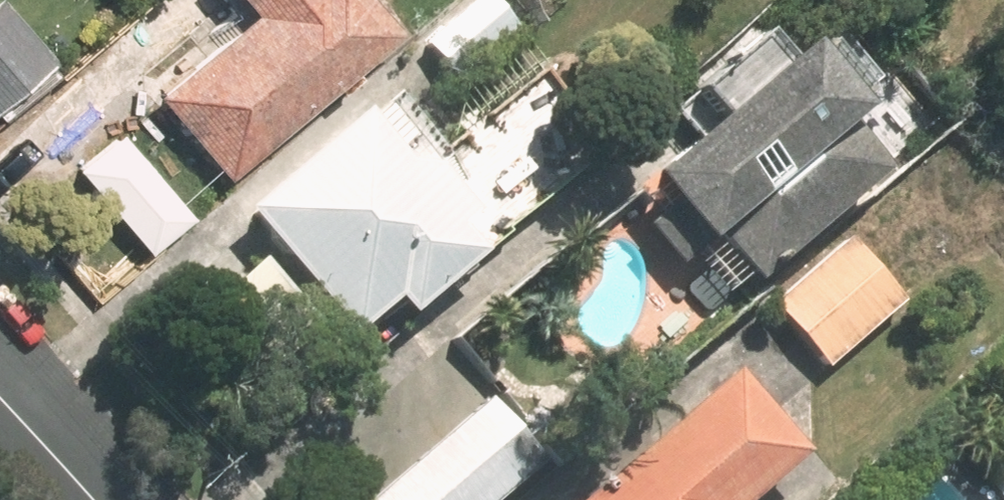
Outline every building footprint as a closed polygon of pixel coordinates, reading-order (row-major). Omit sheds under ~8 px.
[(218,178),(385,27),(361,0),(223,0),(235,14),(144,96),(218,178)] [(413,48),(444,86),(509,33),(481,0),(472,0),(413,48)] [(0,12),(0,107),(47,66),(0,12)] [(699,127),(630,187),(686,251),(658,276),(700,323),(867,177),(821,124),(863,87),(822,40),(792,67),(781,55),(765,69),(741,42),(675,99),(699,127)] [(383,90),(230,218),(336,346),(381,309),(393,323),(467,261),(448,239),(473,218),(444,183),(453,175),(383,90)] [(832,239),(761,305),(820,368),(891,303),(832,239)] [(564,499),(732,499),(786,452),(712,369),(564,499)] [(474,400),(358,499),(494,499),(532,467),(474,400)] [(978,489),(989,499),(1003,499),(1003,465),(978,489)]
